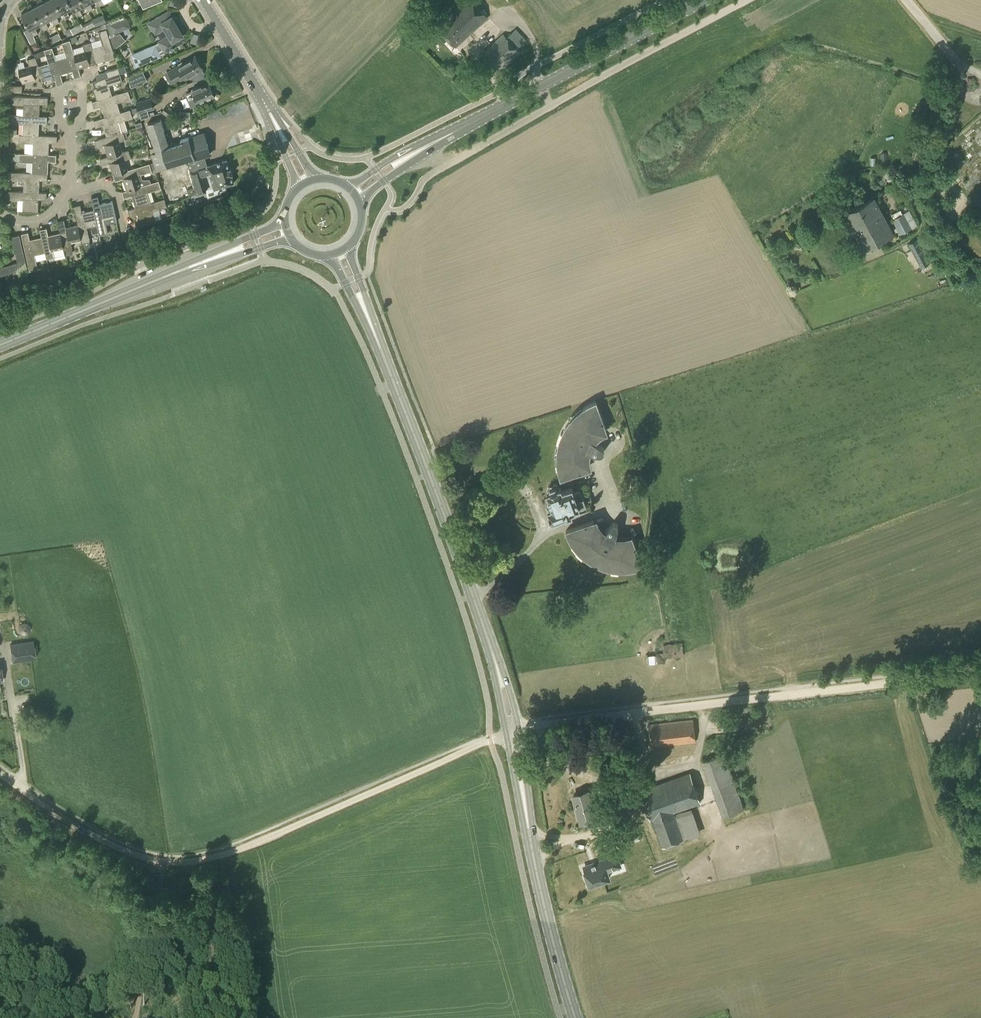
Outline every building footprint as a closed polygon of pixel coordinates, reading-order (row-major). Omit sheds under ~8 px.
[(44,1),(43,0),(38,0),(37,0),(39,4),(33,7),(34,9),(41,23),(40,23),(44,30),(49,27),(45,21),(51,17),(45,4),(43,1),(44,1)] [(44,1),(43,1),(45,4),(51,17),(55,24),(59,22),(56,15),(62,12),(56,0),(46,0),(44,1)] [(62,12),(65,19),(70,16),(66,10),(72,6),(73,6),(70,0),(56,0),(62,12)] [(73,6),(72,6),(78,17),(83,14),(79,7),(85,4),(83,0),(70,0),(73,6)] [(85,4),(89,11),(93,9),(90,2),(93,0),(83,0),(85,4)] [(487,17),(472,0),(465,0),(436,26),(455,46),(487,17)] [(33,35),(38,33),(35,26),(40,23),(41,23),(34,9),(33,7),(31,3),(27,6),(28,9),(22,13),(30,28),(33,35)] [(169,18),(166,13),(149,23),(155,33),(165,27),(170,35),(159,41),(156,43),(131,54),(136,67),(161,57),(160,53),(165,50),(165,51),(183,41),(180,36),(183,34),(172,16),(169,18)] [(93,19),(96,25),(106,21),(103,14),(93,19)] [(106,28),(113,50),(125,40),(120,33),(115,35),(115,33),(131,27),(127,17),(112,23),(111,21),(105,23),(106,28)] [(85,31),(96,25),(93,19),(82,25),(85,31)] [(70,27),(65,30),(68,36),(73,33),(70,28),(70,27)] [(106,28),(98,31),(102,45),(92,48),(96,62),(115,57),(113,50),(106,28)] [(526,40),(515,29),(507,37),(504,34),(481,55),(498,73),(521,52),(517,48),(526,40)] [(51,34),(53,40),(62,37),(61,31),(51,34)] [(74,54),(70,39),(62,41),(66,55),(56,58),(56,59),(60,73),(71,70),(73,78),(80,76),(78,68),(77,65),(74,54)] [(37,41),(31,44),(34,51),(40,47),(37,41)] [(96,62),(92,48),(90,41),(82,43),(84,51),(74,54),(77,65),(78,68),(96,62)] [(56,59),(56,58),(53,47),(44,49),(48,62),(38,66),(37,66),(40,74),(42,81),(54,77),(56,84),(63,83),(60,73),(56,59)] [(194,81),(207,76),(202,69),(203,68),(201,64),(201,63),(198,59),(197,59),(195,55),(183,62),(182,61),(178,63),(178,64),(168,71),(164,73),(171,84),(174,82),(183,77),(185,80),(191,76),(194,81)] [(37,66),(38,66),(35,56),(27,58),(29,65),(18,68),(22,82),(34,79),(33,75),(40,74),(37,66)] [(105,71),(107,77),(93,81),(95,88),(93,88),(96,100),(111,95),(108,85),(122,81),(117,67),(105,71)] [(131,87),(147,80),(143,69),(128,76),(131,87)] [(215,95),(209,82),(201,86),(201,85),(192,89),(193,90),(186,94),(191,105),(215,95)] [(120,112),(117,102),(130,98),(128,90),(111,95),(96,100),(92,101),(94,107),(102,105),(105,116),(105,117),(120,112)] [(17,108),(16,114),(23,114),(39,115),(39,102),(47,103),(48,97),(10,95),(9,104),(24,104),(23,108),(17,108)] [(141,119),(150,116),(148,110),(154,108),(151,97),(136,102),(141,119)] [(169,118),(173,112),(165,106),(161,112),(169,118)] [(121,132),(121,131),(118,121),(132,117),(130,109),(120,112),(105,117),(105,116),(93,120),(95,127),(103,124),(106,136),(107,136),(121,132)] [(39,115),(23,114),(16,114),(9,114),(8,122),(23,123),(23,133),(23,134),(38,135),(38,134),(39,122),(46,123),(47,115),(39,115)] [(169,146),(161,119),(147,123),(154,147),(150,148),(151,153),(153,161),(155,168),(156,171),(168,168),(169,169),(188,163),(187,162),(212,154),(204,131),(189,136),(189,137),(180,140),(181,142),(169,146)] [(122,151),(119,141),(126,139),(123,131),(121,131),(121,132),(107,136),(106,136),(94,140),(96,146),(104,144),(107,155),(107,156),(122,151)] [(23,134),(23,133),(19,133),(18,142),(33,142),(33,153),(48,154),(48,153),(49,142),(57,142),(57,135),(38,134),(38,135),(23,134)] [(128,169),(125,159),(131,157),(129,149),(122,151),(107,156),(107,155),(100,158),(102,164),(109,162),(113,174),(128,169)] [(33,153),(18,152),(18,161),(32,161),(32,172),(32,173),(47,173),(48,161),(56,161),(56,154),(48,153),(48,154),(33,153)] [(227,158),(207,165),(210,176),(214,188),(234,182),(231,173),(232,173),(230,167),(229,167),(227,158)] [(155,168),(153,161),(128,169),(113,174),(115,180),(123,177),(126,189),(126,190),(141,185),(150,182),(150,179),(142,179),(141,173),(152,170),(152,169),(155,168)] [(199,167),(189,170),(195,187),(197,193),(197,195),(207,192),(202,176),(199,167)] [(32,173),(32,172),(9,171),(9,179),(24,180),(23,191),(38,192),(38,191),(39,179),(47,180),(47,173),(32,173)] [(150,203),(150,202),(147,192),(161,188),(159,179),(150,182),(141,185),(126,190),(126,189),(122,190),(124,197),(132,195),(135,206),(135,207),(150,203)] [(197,193),(195,187),(187,189),(189,196),(197,193)] [(23,191),(8,190),(8,198),(22,198),(22,210),(37,211),(38,198),(46,198),(46,192),(38,191),(38,192),(23,191)] [(98,224),(97,224),(100,234),(108,232),(105,218),(116,216),(112,201),(100,204),(98,196),(91,198),(94,209),(95,209),(98,224)] [(857,205),(877,241),(892,233),(874,197),(857,205)] [(135,207),(135,206),(127,209),(130,215),(138,213),(141,225),(156,221),(153,210),(167,205),(165,198),(150,202),(150,203),(135,207)] [(95,209),(94,209),(83,212),(81,204),(73,206),(77,224),(78,224),(81,238),(81,239),(82,242),(83,242),(84,248),(91,247),(89,241),(90,240),(87,226),(97,224),(98,224),(95,209)] [(863,248),(877,241),(857,205),(844,213),(863,248)] [(901,234),(911,228),(904,214),(893,219),(901,234)] [(66,227),(64,219),(57,221),(60,232),(61,232),(64,247),(63,247),(64,250),(72,248),(70,241),(81,239),(81,238),(78,224),(77,224),(66,227)] [(57,256),(65,255),(64,250),(63,247),(64,247),(61,232),(60,232),(48,235),(46,227),(39,229),(41,237),(43,242),(45,251),(44,251),(46,258),(54,256),(53,250),(55,249),(57,256)] [(41,237),(30,239),(28,231),(21,233),(29,270),(38,268),(35,254),(44,251),(45,251),(43,242),(41,237)] [(9,238),(17,262),(0,268),(0,275),(0,276),(27,267),(17,235),(9,238)] [(923,266),(930,263),(921,246),(914,249),(923,266)] [(604,450),(604,449),(604,448),(603,447),(603,446),(592,439),(596,434),(601,431),(606,428),(596,401),(589,404),(583,407),(576,413),(570,419),(566,425),(562,432),(560,439),(558,446),(557,454),(557,463),(559,470),(561,478),(588,467),(587,462),(586,456),(587,450),(599,453),(600,453),(601,453),(602,453),(602,452),(603,452),(603,451),(604,451),(604,450)] [(558,489),(556,486),(554,485),(549,487),(548,489),(549,492),(547,493),(552,509),(548,510),(552,521),(571,513),(570,511),(586,504),(580,489),(573,492),(571,488),(562,492),(561,488),(558,489)] [(604,533),(599,529),(596,525),(593,519),(566,530),(569,537),(573,543),(578,550),(585,556),(590,560),(597,563),(604,566),(611,568),(620,568),(628,568),(635,567),(643,565),(632,537),(626,539),(620,539),(615,539),(618,527),(618,526),(618,525),(618,524),(617,523),(616,522),(615,522),(614,522),(613,522),(612,522),(612,523),(611,523),(604,533)] [(33,640),(10,644),(12,662),(36,659),(33,640)] [(686,654),(685,641),(671,643),(673,656),(686,654)] [(648,664),(657,663),(656,655),(647,655),(648,664)] [(651,747),(695,742),(693,719),(649,724),(651,747)] [(745,809),(730,752),(707,758),(710,768),(723,815),(745,809)] [(683,840),(674,812),(701,803),(690,772),(640,790),(651,821),(653,820),(662,847),(683,840)] [(581,822),(595,818),(587,790),(574,794),(581,822)] [(616,855),(584,866),(586,873),(585,875),(586,879),(588,879),(590,882),(596,880),(597,884),(604,881),(603,878),(609,876),(606,868),(619,863),(616,855)]
